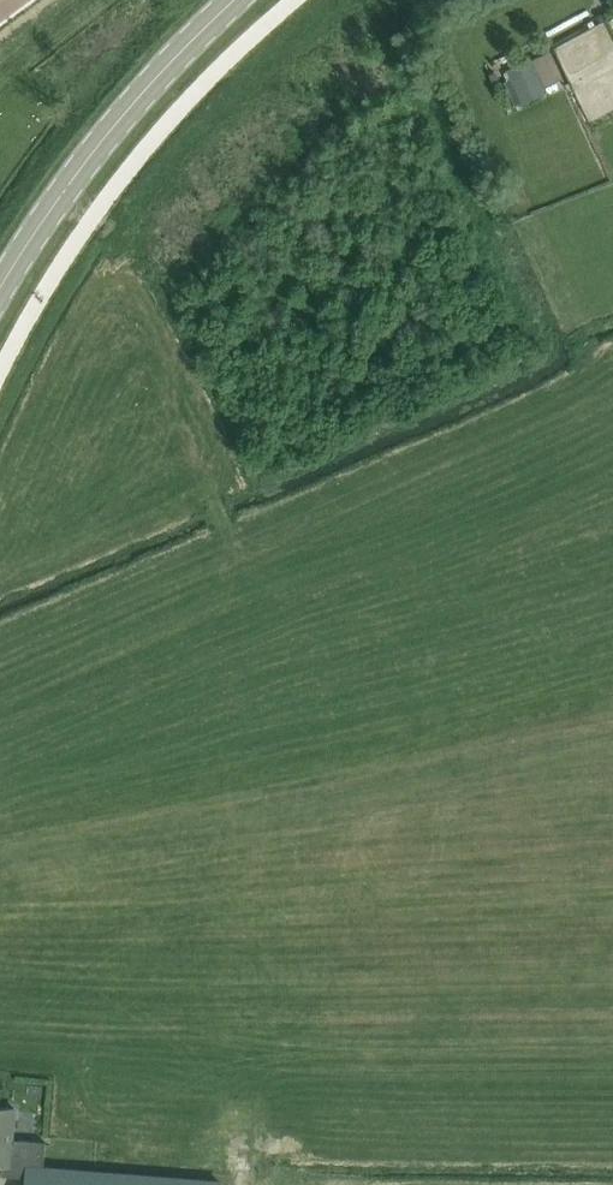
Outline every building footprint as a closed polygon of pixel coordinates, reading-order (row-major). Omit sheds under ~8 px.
[(532,61),(507,72),(521,104),(546,93),(532,61)] [(2,1165),(1,1176),(27,1178),(27,1184),(220,1184),(220,1181),(44,1168),(45,1142),(12,1140),(14,1109),(0,1108),(0,1165),(2,1165)]
